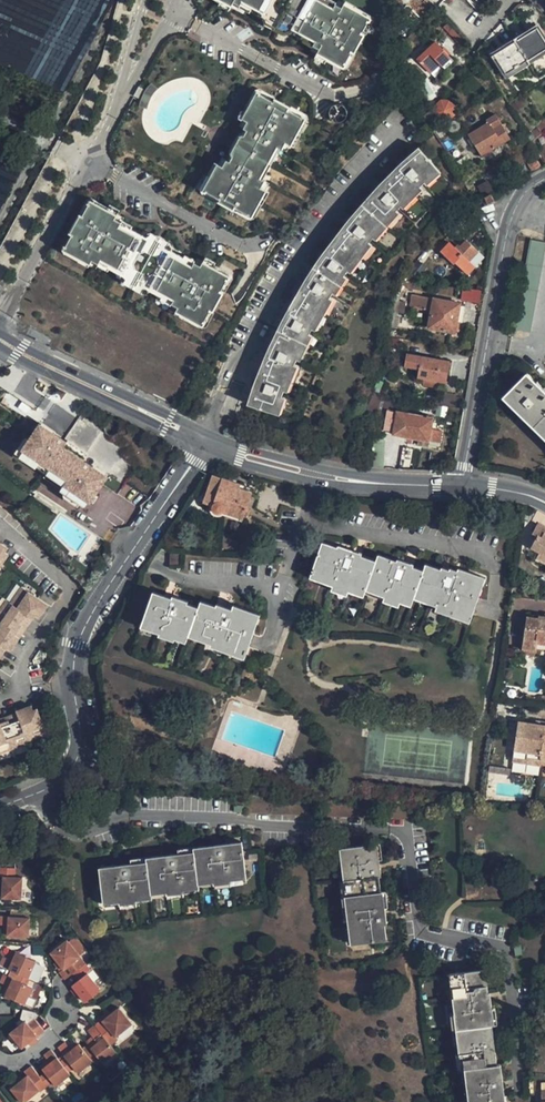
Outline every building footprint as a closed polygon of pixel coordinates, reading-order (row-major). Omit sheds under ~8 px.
[(63,92),(115,0),(0,0),(0,63),(63,92)] [(345,71),(373,21),(335,0),(219,0),(345,71)] [(536,28),(493,55),(506,75),(544,49),(544,42),(536,28)] [(425,53),(436,43),(430,37),(419,46),(425,53)] [(425,53),(417,60),(430,73),(440,65),(444,69),(452,61),(436,43),(425,53)] [(315,122),(258,90),(200,196),(256,226),(315,122)] [(440,102),(435,107),(435,109),(434,113),(436,117),(438,119),(441,121),(444,121),(447,121),(449,120),(450,119),(453,116),(454,113),(454,109),(453,107),(449,103),(446,102),(444,101),(440,102)] [(501,125),(494,114),(486,119),(488,122),(493,130),(501,125)] [(468,134),(481,155),(509,138),(501,125),(493,130),(488,122),(468,134)] [(0,143),(0,212),(32,156),(0,143)] [(544,160),(544,146),(537,152),(543,161),(544,160)] [(436,170),(417,147),(406,158),(375,186),(344,219),(330,237),(315,257),(291,296),(279,318),(268,341),(258,363),(250,385),(244,404),(273,414),(277,402),(282,385),(290,366),(298,348),(309,327),(319,310),(331,290),(355,255),(370,237),(386,218),(404,200),(436,170)] [(494,201),(491,195),(485,198),(488,205),(494,201)] [(239,277),(88,196),(59,252),(207,332),(239,277)] [(484,257),(466,239),(457,249),(449,241),(440,251),(453,263),(455,261),(468,273),(484,257)] [(544,242),(528,240),(513,328),(529,331),(544,242)] [(479,304),(482,292),(463,288),(460,300),(479,304)] [(459,303),(422,297),(412,295),(409,307),(420,309),(430,311),(428,327),(454,331),(459,303)] [(399,301),(400,296),(394,296),(392,312),(404,313),(406,302),(399,301)] [(448,361),(405,354),(403,364),(416,367),(418,368),(415,381),(424,383),(424,385),(437,387),(438,385),(444,386),(448,361)] [(541,387),(536,379),(533,382),(524,373),(501,397),(544,440),(544,390),(541,387)] [(443,391),(440,404),(462,408),(464,398),(457,397),(457,393),(443,391)] [(432,417),(395,410),(386,408),(382,429),(391,431),(391,434),(427,441),(432,417)] [(103,510),(107,504),(104,501),(114,488),(117,483),(112,480),(93,467),(95,464),(98,460),(78,446),(77,448),(74,446),(51,430),(39,446),(36,444),(28,455),(58,476),(53,483),(71,496),(72,503),(82,510),(89,508),(90,507),(93,503),(100,508),(103,510)] [(200,503),(210,507),(209,508),(210,510),(210,512),(212,514),(214,515),(218,514),(220,513),(221,510),(240,517),(250,490),(219,479),(210,475),(200,503)] [(540,512),(535,509),(530,519),(535,523),(530,533),(534,535),(528,546),(544,555),(544,515),(540,512)] [(376,552),(373,559),(357,553),(358,550),(336,542),(335,546),(320,541),(310,570),(332,578),(329,584),(344,589),(346,584),(363,590),(363,589),(365,583),(383,590),(381,595),(397,600),(399,595),(410,599),(412,596),(413,592),(436,600),(435,603),(469,615),(483,574),(456,565),(455,568),(448,566),(447,568),(439,565),(438,567),(423,562),(421,568),(410,564),(411,562),(395,556),(394,559),(376,552)] [(168,552),(168,564),(178,565),(179,553),(168,552)] [(310,570),(308,576),(329,584),(332,578),(310,570)] [(383,590),(365,583),(363,589),(381,595),(383,590)] [(328,588),(342,593),(344,589),(329,584),(328,588)] [(346,584),(344,589),(361,595),(363,590),(346,584)] [(19,588),(15,594),(21,598),(25,593),(19,588)] [(150,592),(140,622),(160,628),(158,633),(175,638),(176,633),(188,638),(190,633),(210,640),(209,642),(234,650),(235,648),(247,651),(251,639),(255,629),(249,626),(254,611),(233,604),(232,608),(216,603),(215,606),(200,601),(197,608),(186,604),(187,601),(172,596),(171,599),(150,592)] [(412,596),(435,604),(435,603),(436,600),(413,592),(412,596)] [(15,594),(7,605),(25,617),(29,620),(31,618),(34,612),(40,616),(46,606),(25,593),(21,598),(15,594)] [(380,599),(395,605),(397,600),(381,595),(380,599)] [(399,595),(397,600),(408,604),(410,599),(399,595)] [(0,607),(0,615),(2,616),(0,619),(0,624),(14,634),(18,636),(23,629),(19,626),(25,617),(7,605),(3,602),(0,607)] [(469,615),(435,603),(435,604),(433,607),(468,619),(469,615)] [(249,626),(255,629),(260,613),(254,611),(249,626)] [(34,612),(31,618),(36,621),(40,616),(34,612)] [(517,651),(531,653),(533,644),(534,638),(544,639),(544,618),(537,616),(537,619),(524,617),(517,651)] [(23,629),(29,620),(25,617),(19,626),(23,629)] [(138,628),(157,634),(158,633),(160,628),(140,622),(138,628)] [(2,650),(6,653),(12,645),(8,643),(14,634),(0,624),(0,649),(2,650)] [(174,640),(175,638),(158,633),(157,634),(156,638),(173,643),(174,640)] [(175,638),(174,640),(186,644),(188,638),(176,633),(175,638)] [(190,633),(188,638),(209,644),(209,642),(210,640),(190,633)] [(12,645),(18,636),(14,634),(8,643),(12,645)] [(533,644),(544,646),(544,639),(534,638),(533,644)] [(234,650),(209,642),(209,644),(208,647),(244,659),(247,651),(235,648),(234,650)] [(524,701),(542,704),(543,696),(525,693),(524,701)] [(30,732),(32,738),(44,734),(34,708),(30,709),(28,705),(13,711),(14,713),(16,718),(23,735),(30,732)] [(14,713),(5,716),(7,721),(16,718),(14,713)] [(13,747),(25,742),(25,741),(23,735),(16,718),(7,721),(5,716),(0,718),(0,730),(5,742),(11,740),(13,747)] [(539,763),(544,764),(544,731),(544,729),(544,726),(518,722),(511,760),(526,763),(526,758),(540,760),(539,763)] [(23,735),(25,741),(32,738),(30,732),(23,735)] [(5,742),(7,749),(13,747),(11,740),(5,742)] [(228,802),(228,810),(238,810),(238,803),(228,802)] [(143,855),(144,860),(97,866),(101,899),(116,898),(117,903),(132,900),(132,896),(148,893),(147,889),(163,887),(164,892),(180,890),(180,885),(196,883),(196,877),(212,876),(212,881),(228,878),(227,873),(243,871),(239,838),(191,844),(192,849),(143,855)] [(336,845),(342,893),(347,941),(383,937),(382,921),(384,921),(380,888),(377,888),(376,873),(378,873),(374,840),(336,845)] [(3,875),(2,896),(21,897),(21,876),(14,875),(15,866),(0,866),(0,875),(3,875)] [(3,924),(7,924),(7,933),(29,935),(30,916),(0,915),(0,924),(3,924)] [(73,972),(86,962),(67,938),(50,952),(55,958),(63,968),(61,971),(60,971),(65,978),(73,972)] [(28,977),(36,959),(17,951),(16,953),(12,960),(8,958),(2,956),(0,960),(0,964),(18,973),(28,977)] [(63,968),(55,958),(53,960),(61,971),(63,968)] [(86,962),(73,972),(78,979),(71,984),(85,1001),(100,989),(87,973),(92,969),(86,962)] [(495,1061),(490,1022),(492,1022),(490,1006),(488,1006),(483,966),(447,971),(459,1066),(462,1065),(466,1098),(468,1098),(469,1101),(504,1101),(499,1061),(495,1061)] [(18,973),(15,978),(3,972),(0,979),(0,981),(5,984),(9,986),(5,995),(25,1004),(33,986),(28,983),(31,979),(28,977),(18,973)] [(94,1024),(110,1044),(118,1038),(116,1036),(132,1022),(119,1006),(112,1011),(104,1017),(102,1019),(101,1018),(94,1024)] [(104,1017),(112,1011),(110,1008),(102,1015),(104,1017)] [(25,1020),(9,1033),(22,1048),(29,1042),(36,1036),(44,1029),(33,1017),(27,1023),(25,1020)] [(83,1047),(90,1057),(96,1052),(103,1061),(115,1051),(110,1044),(94,1024),(87,1029),(92,1035),(94,1038),(88,1043),(83,1047)] [(36,1036),(29,1042),(32,1045),(39,1039),(36,1036)] [(59,1059),(66,1068),(71,1064),(78,1071),(92,1059),(90,1057),(83,1047),(79,1043),(71,1048),(69,1046),(64,1040),(58,1046),(64,1054),(59,1059)] [(79,1043),(77,1040),(69,1046),(71,1048),(79,1043)] [(39,1075),(46,1083),(51,1079),(56,1085),(70,1073),(66,1068),(59,1059),(51,1049),(50,1048),(43,1054),(44,1055),(47,1059),(49,1062),(42,1068),(44,1071),(39,1075)] [(49,1062),(47,1059),(39,1065),(42,1068),(49,1062)] [(23,1070),(24,1071),(26,1074),(10,1088),(21,1101),(23,1101),(40,1089),(41,1090),(47,1085),(46,1083),(39,1075),(31,1065),(31,1064),(23,1070)]
